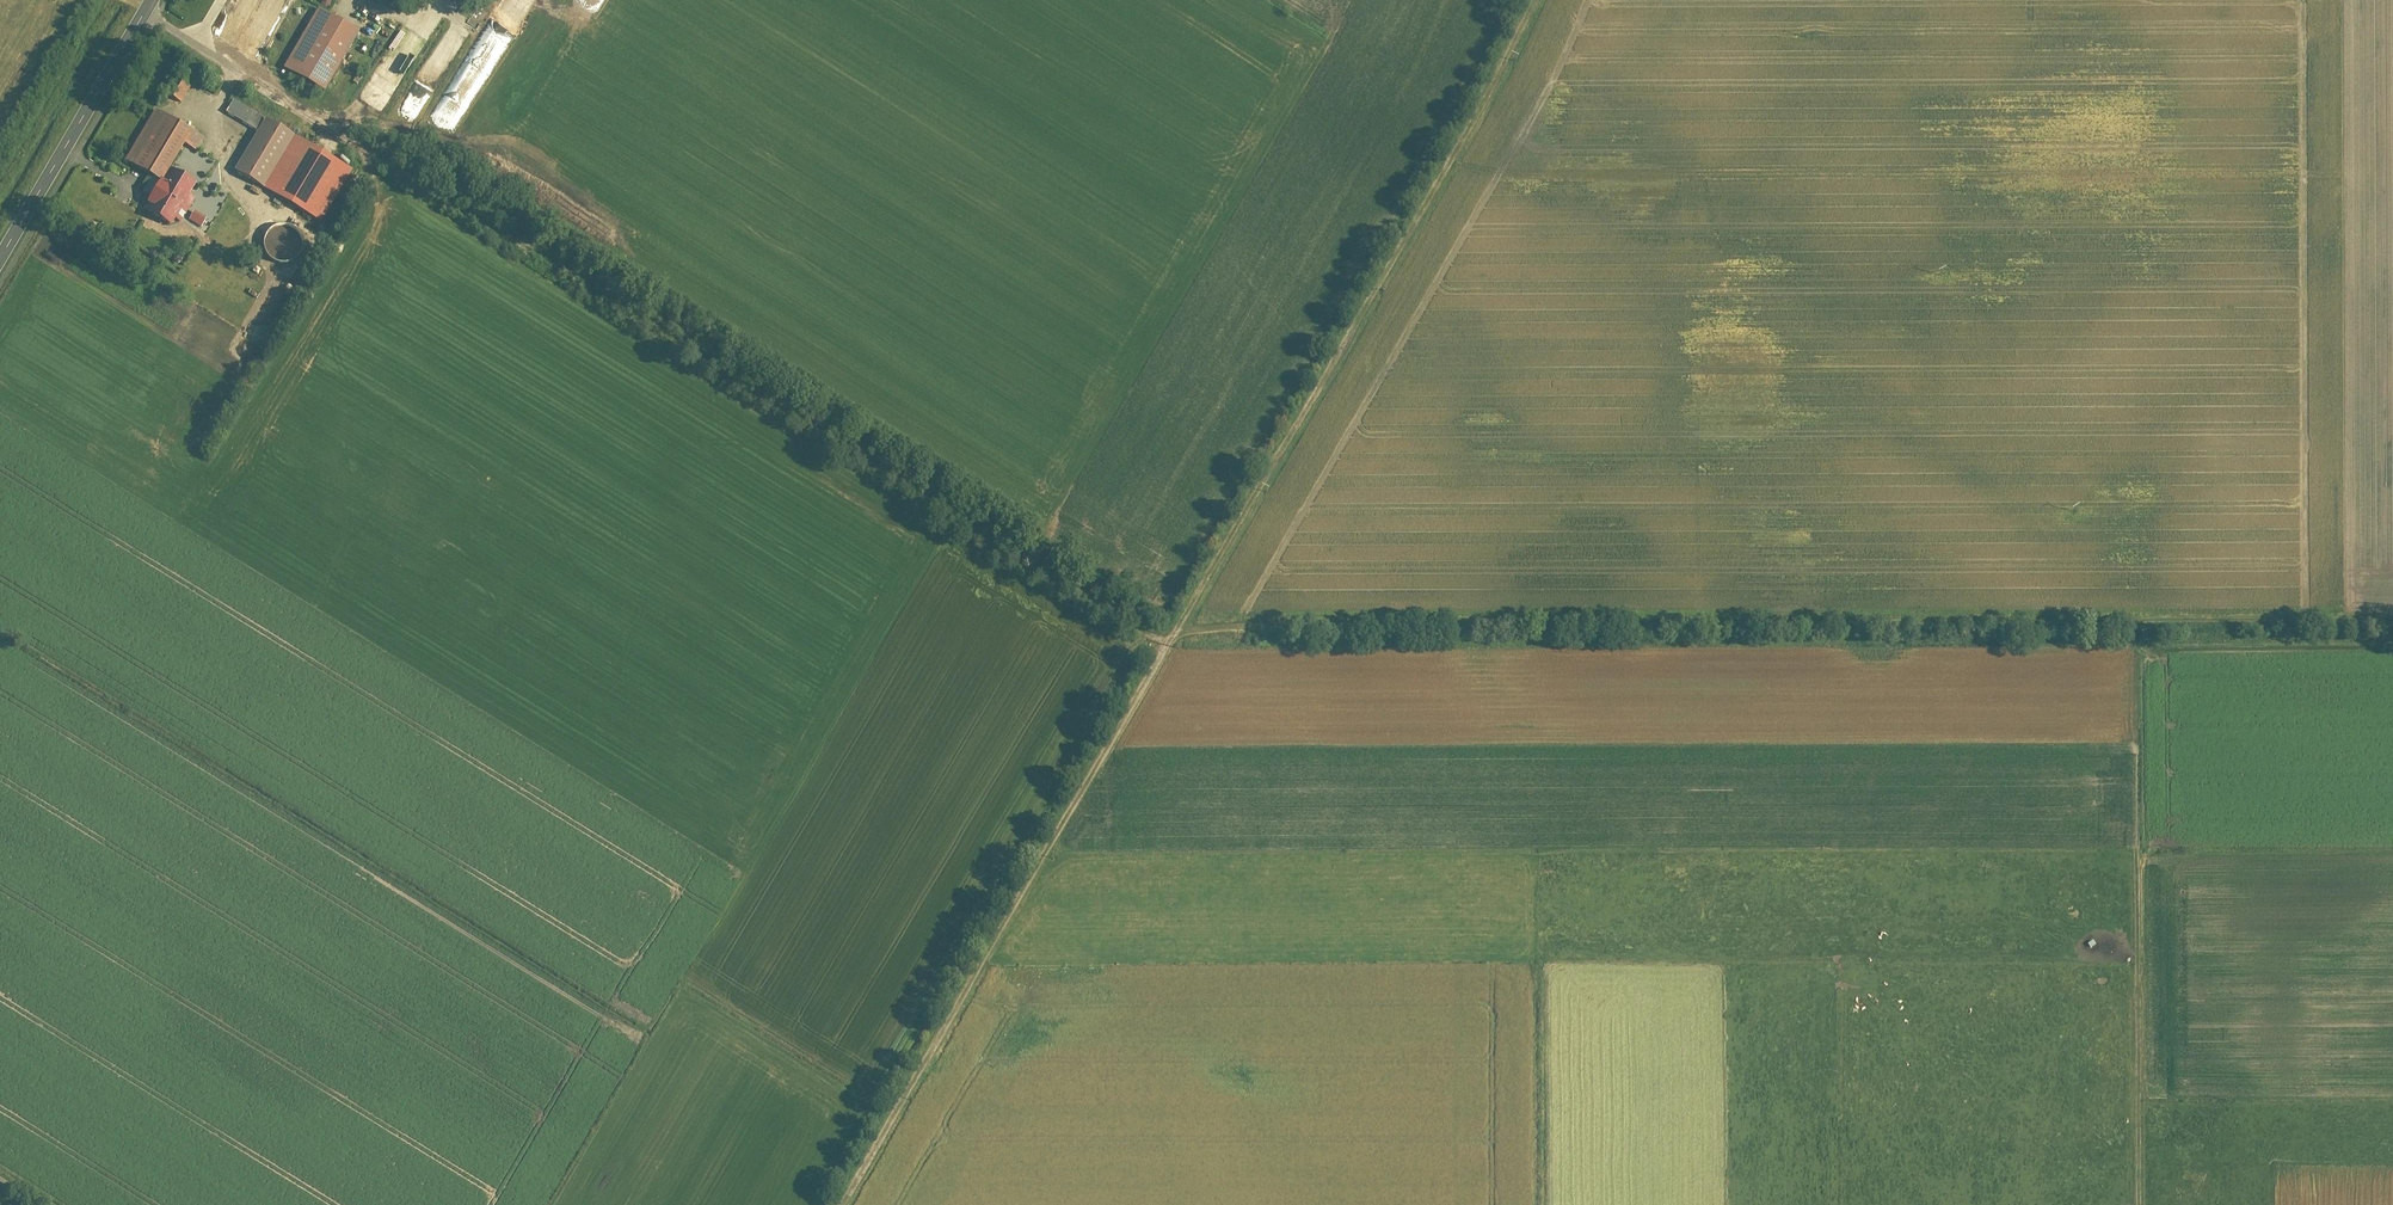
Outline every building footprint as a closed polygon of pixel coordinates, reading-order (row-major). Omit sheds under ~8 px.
[(389,9),(393,0),(372,0),(389,9)] [(314,5),(275,69),(320,96),(359,32),(314,5)] [(177,71),(163,94),(178,103),(192,80),(177,71)] [(223,112),(253,130),(261,117),(231,99),(223,112)] [(204,140),(156,112),(125,164),(161,184),(169,171),(184,144),(197,151),(204,140)] [(231,168),(318,220),(349,168),(261,117),(253,130),(231,168)] [(194,185),(169,171),(161,184),(145,212),(169,226),(174,219),(180,223),(193,200),(187,196),(194,185)] [(197,212),(191,221),(204,229),(210,220),(197,212)] [(298,260),(301,254),(302,248),(302,242),(299,236),(295,232),(289,229),(283,228),(277,229),(272,232),(267,236),(264,242),(264,249),(265,255),(269,261),(274,264),(281,266),(287,266),(293,264),(298,260)]
